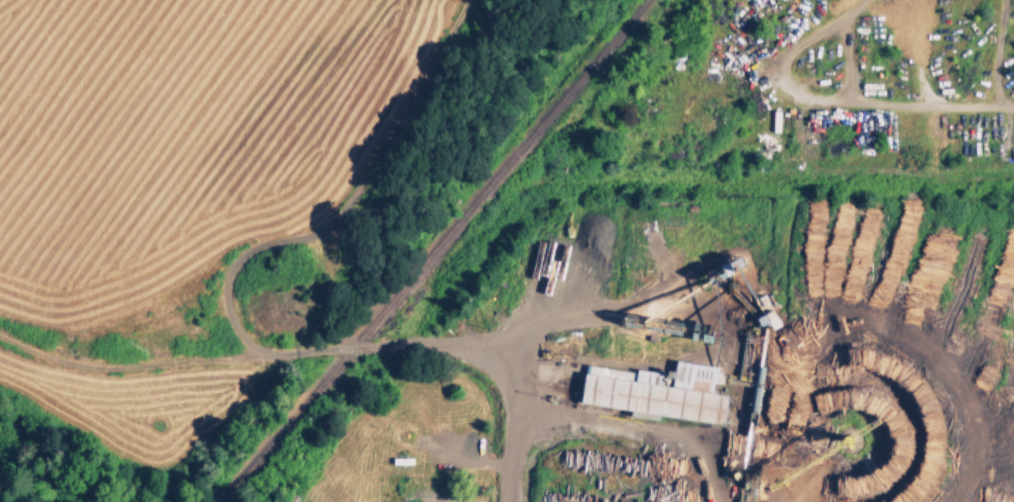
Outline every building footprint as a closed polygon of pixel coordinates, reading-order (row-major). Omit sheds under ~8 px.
[(771,333),(786,323),(778,310),(763,319),(771,333)] [(729,424),(733,395),(718,393),(719,384),(723,384),(725,367),(680,362),(678,376),(588,365),(583,406),(729,424)]
